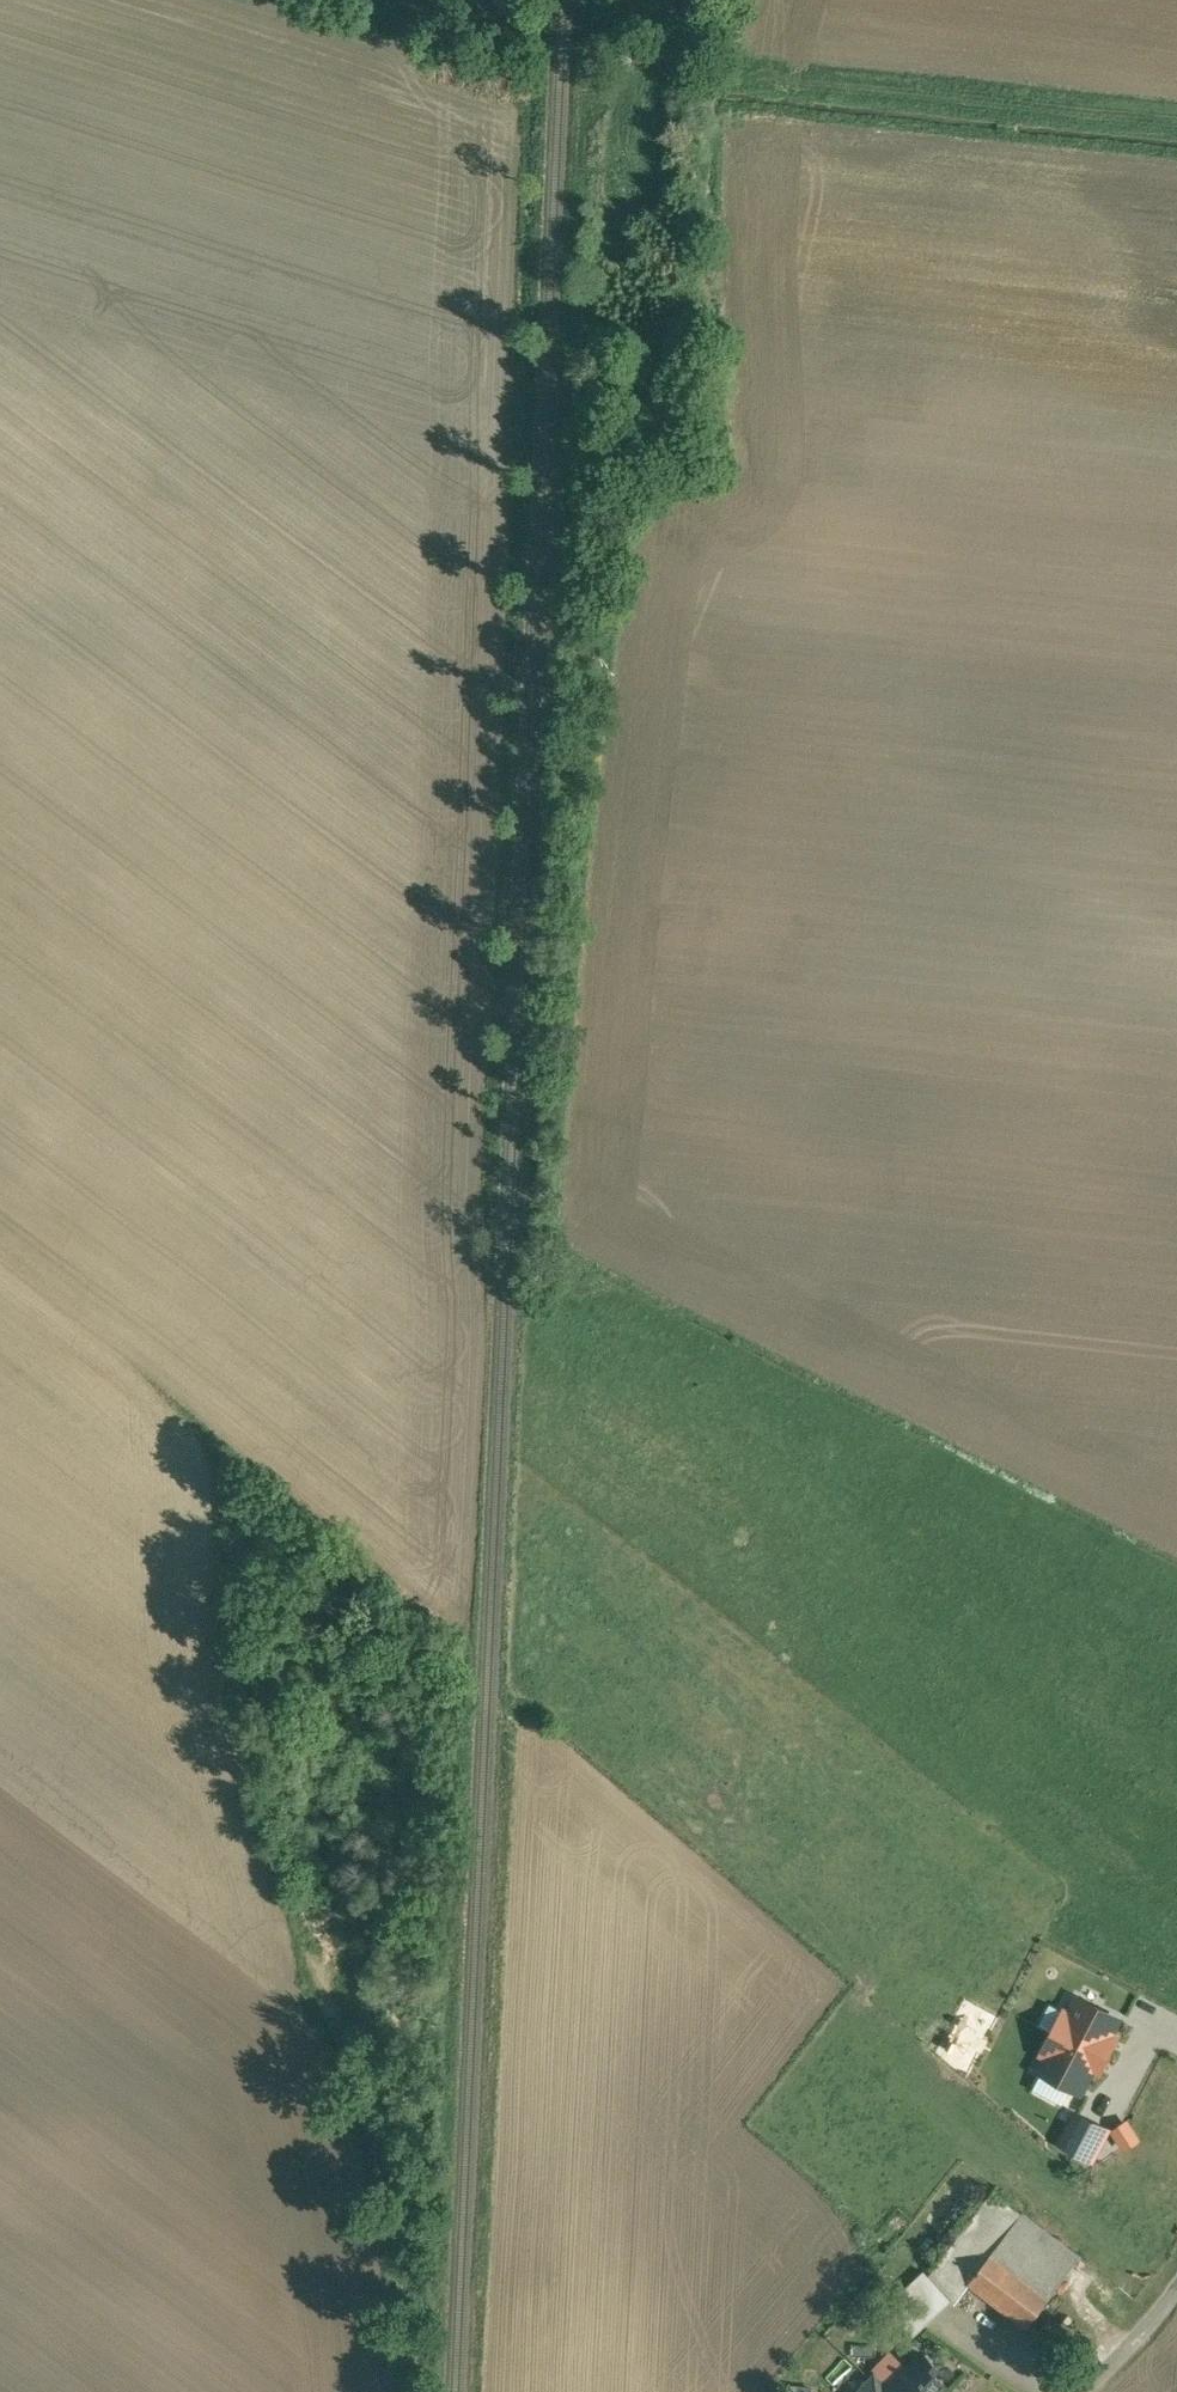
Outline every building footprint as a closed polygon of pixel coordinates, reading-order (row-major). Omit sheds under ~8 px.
[(1051,2012),(1038,2077),(1092,2088),(1095,2075),(1114,2079),(1129,2006),(1074,1995),(1070,2016),(1051,2012)] [(1115,2156),(1161,2180),(1176,2150),(1176,2065),(1166,2059),(1115,2156)] [(1043,2076),(1038,2093),(1070,2102),(1075,2085),(1043,2076)] [(1109,2134),(1077,2118),(1061,2153),(1093,2168),(1109,2134)] [(1024,2221),(969,2294),(1026,2337),(1081,2264),(1024,2221)] [(899,2298),(925,2326),(954,2298),(928,2270),(899,2298)] [(889,2391),(957,2391),(920,2358),(889,2391)] [(861,2391),(888,2391),(872,2379),(861,2391)]
